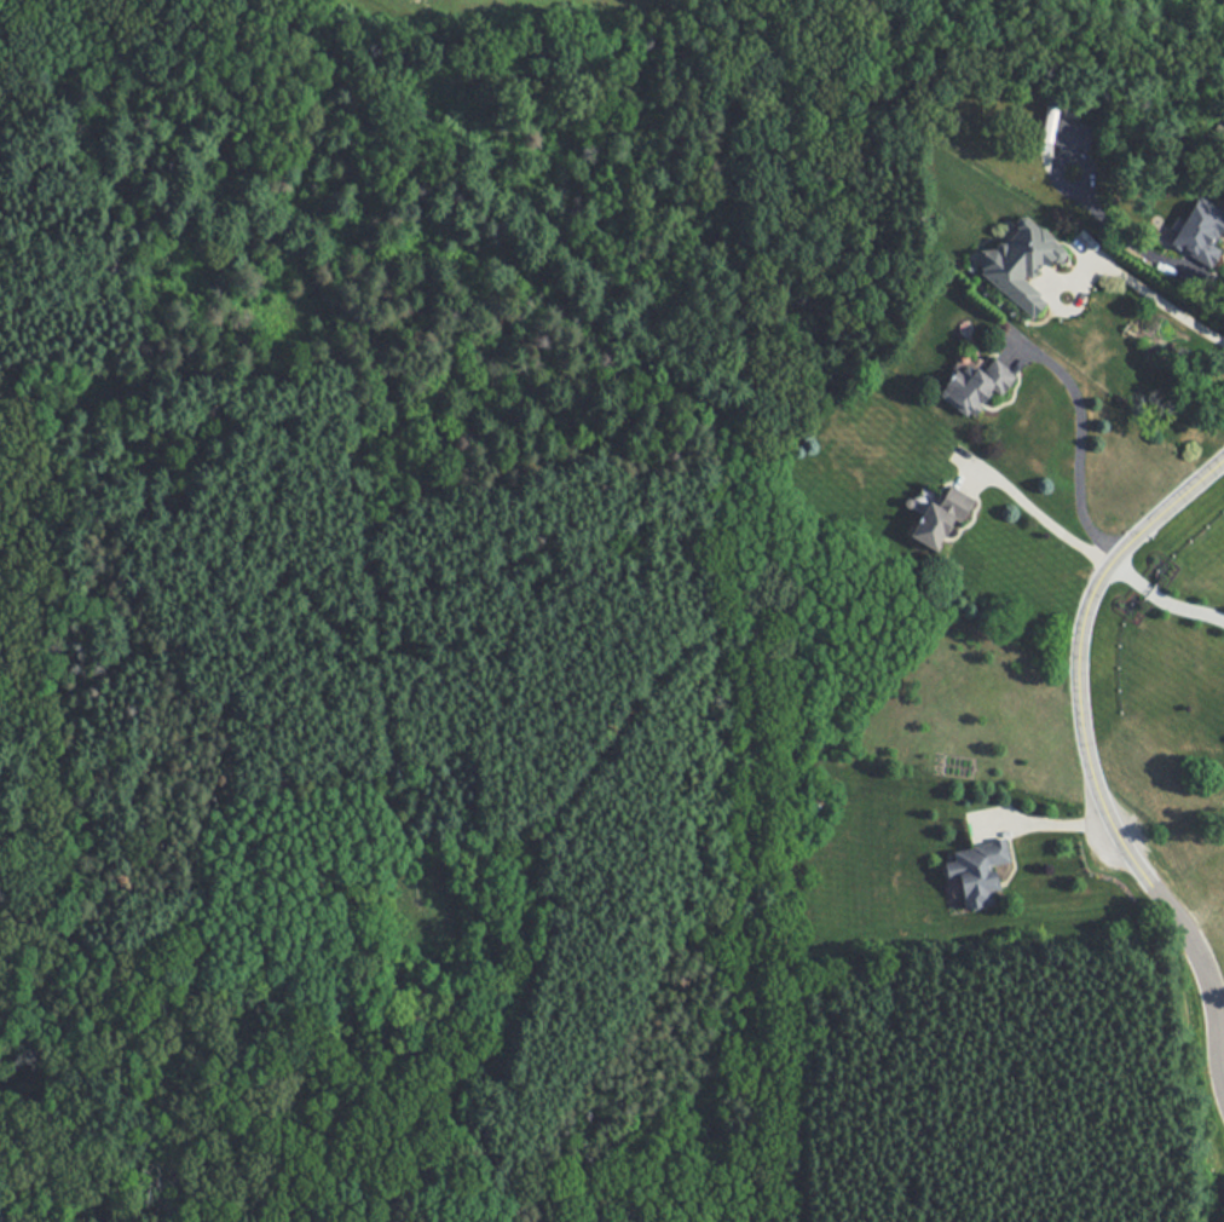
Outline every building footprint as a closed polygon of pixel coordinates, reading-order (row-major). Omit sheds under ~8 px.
[(1055,143),(1090,150),(1095,123),(1060,116),(1055,143)] [(1193,198),(1168,242),(1213,267),(1223,247),(1223,214),(1193,198)] [(1047,261),(1056,267),(1070,248),(1021,211),(976,271),(1037,316),(1051,298),(1031,283),(1047,261)] [(942,393),(975,419),(995,393),(1000,396),(1018,373),(995,356),(985,368),(971,357),(942,393)] [(1008,860),(1003,837),(950,848),(952,858),(942,860),(945,877),(956,874),(963,907),(974,905),(972,896),(997,890),(992,864),(1008,860)]
